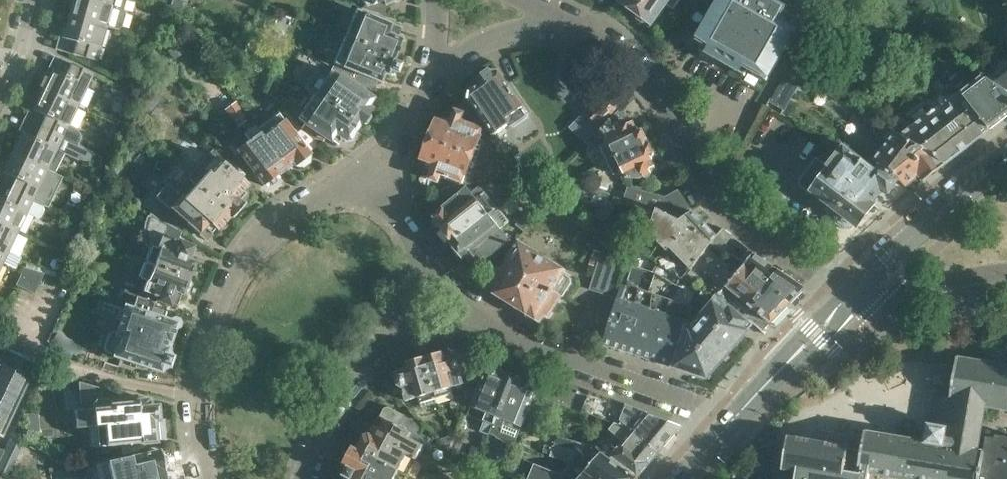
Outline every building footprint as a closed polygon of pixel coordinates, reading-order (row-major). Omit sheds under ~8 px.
[(69,16),(106,26),(120,30),(126,27),(130,14),(126,10),(129,0),(73,0),(69,16)] [(183,0),(173,0),(171,5),(180,9),(183,0)] [(346,12),(348,13),(351,4),(340,0),(335,0),(333,7),(346,12)] [(621,0),(637,12),(638,18),(644,23),(650,22),(652,23),(666,3),(674,9),(680,0),(621,0)] [(696,41),(766,82),(772,72),(797,28),(789,24),(802,0),(720,0),(696,41)] [(263,4),(258,15),(271,20),(276,9),(263,4)] [(356,10),(346,37),(395,54),(399,43),(400,43),(398,36),(397,37),(395,35),(398,27),(356,10)] [(69,16),(63,38),(60,50),(73,53),(97,60),(106,26),(69,16)] [(342,47),(335,63),(342,66),(342,67),(379,82),(383,73),(386,75),(387,73),(388,74),(395,71),(397,65),(396,61),(395,58),(393,57),(395,54),(346,37),(342,47)] [(167,50),(173,58),(183,51),(177,43),(167,50)] [(155,54),(145,45),(140,51),(151,61),(155,54)] [(942,63),(950,57),(934,48),(932,55),(942,63)] [(52,68),(42,89),(79,106),(94,74),(70,63),(65,74),(52,68)] [(113,68),(110,74),(120,78),(125,67),(119,65),(113,68)] [(989,79),(1006,92),(1006,65),(989,79)] [(477,109),(476,110),(494,136),(510,125),(511,126),(515,127),(529,118),(530,114),(525,108),(526,107),(506,78),(504,79),(499,71),(499,72),(498,71),(497,72),(490,71),(490,70),(483,75),(484,75),(483,82),(482,82),(483,83),(482,84),(471,92),(470,92),(469,98),(470,98),(477,109)] [(801,78),(787,70),(770,100),(784,108),(801,78)] [(330,71),(313,95),(357,125),(358,124),(359,125),(366,124),(370,117),(369,110),(368,109),(369,108),(365,106),(371,98),(330,71)] [(962,92),(990,129),(1006,116),(1006,92),(989,79),(962,92)] [(129,92),(113,83),(110,89),(112,94),(126,100),(129,92)] [(42,89),(32,109),(45,115),(40,126),(78,144),(80,140),(80,136),(80,133),(78,130),(75,127),(69,125),(79,106),(42,89)] [(603,92),(569,127),(586,144),(592,151),(602,147),(609,162),(617,159),(650,143),(644,130),(638,127),(637,128),(634,121),(629,123),(627,119),(623,118),(623,114),(621,109),(603,92)] [(913,125),(904,131),(929,144),(946,163),(990,129),(962,92),(958,92),(931,111),(923,102),(905,115),(913,125)] [(357,125),(313,95),(297,118),(336,144),(340,138),(344,141),(349,140),(352,136),(351,134),(357,125)] [(236,124),(246,116),(233,99),(223,107),(236,124)] [(278,112),(255,128),(282,167),(283,167),(284,169),(292,164),(294,163),(294,164),(303,165),(307,162),(309,155),(308,153),(308,152),(320,144),(296,122),(283,108),(278,112)] [(436,121),(429,139),(475,158),(484,135),(482,134),(485,127),(463,119),(465,115),(464,115),(465,113),(455,109),(451,120),(444,118),(442,124),(436,121)] [(882,146),(872,161),(891,172),(899,181),(905,186),(919,175),(923,180),(946,163),(929,144),(904,131),(900,134),(894,131),(891,134),(873,122),(868,130),(882,146)] [(12,152),(49,169),(56,173),(65,154),(77,161),(88,161),(93,151),(78,144),(40,126),(35,137),(22,131),(12,152)] [(282,167),(255,128),(253,126),(231,142),(260,183),(261,183),(261,184),(270,185),(274,182),(276,173),(276,172),(276,171),(282,167)] [(475,158),(429,139),(422,157),(428,160),(426,165),(432,168),(428,180),(435,182),(436,191),(462,184),(464,183),(466,176),(467,177),(475,158)] [(103,155),(107,146),(98,142),(94,151),(103,155)] [(185,178),(186,179),(228,218),(230,217),(231,217),(244,203),(250,196),(246,186),(246,182),(248,180),(243,175),(236,169),(239,167),(218,142),(185,178)] [(650,143),(617,159),(609,162),(614,175),(620,172),(624,179),(626,178),(641,178),(643,177),(647,178),(651,176),(653,173),(652,172),(657,169),(651,155),(656,154),(650,143)] [(801,185),(809,191),(811,193),(815,191),(839,209),(838,210),(840,211),(836,216),(838,222),(837,223),(844,229),(845,228),(851,228),(855,223),(858,224),(873,205),(871,204),(883,189),(889,194),(899,181),(891,172),(872,161),(848,147),(844,144),(827,166),(817,159),(801,180),(801,185)] [(12,152),(7,163),(2,172),(15,178),(10,189),(33,200),(49,169),(12,152)] [(535,181),(523,176),(524,190),(535,181)] [(584,185),(575,176),(567,193),(604,211),(610,196),(610,193),(584,185)] [(228,218),(186,179),(178,188),(169,180),(157,192),(170,206),(171,205),(199,233),(206,227),(211,232),(216,228),(218,229),(228,218)] [(436,191),(435,191),(438,201),(463,188),(462,184),(436,191)] [(441,227),(455,244),(500,209),(481,185),(473,192),(468,186),(443,207),(444,208),(435,217),(442,226),(441,227)] [(692,211),(678,192),(678,191),(671,197),(657,194),(628,185),(624,200),(648,207),(648,206),(657,209),(657,208),(658,208),(680,219),(692,211)] [(18,232),(28,212),(34,215),(37,214),(40,209),(39,204),(33,200),(10,189),(5,200),(0,197),(0,223),(18,232)] [(610,200),(605,216),(612,218),(617,201),(610,200)] [(148,202),(144,210),(142,216),(140,223),(140,234),(144,241),(148,244),(150,245),(144,259),(189,277),(195,262),(187,258),(192,245),(178,239),(186,227),(160,209),(148,202)] [(692,211),(680,219),(658,208),(657,208),(657,209),(648,206),(648,207),(633,246),(653,260),(664,245),(666,247),(671,241),(678,248),(700,229),(704,224),(692,211)] [(500,209),(455,244),(466,258),(470,254),(475,261),(482,255),(486,260),(498,250),(499,250),(512,240),(502,228),(510,222),(500,209)] [(516,225),(523,231),(533,219),(526,212),(516,225)] [(4,263),(15,268),(19,258),(9,252),(18,232),(0,223),(0,261),(4,263)] [(716,236),(704,224),(700,229),(678,248),(671,241),(666,247),(664,245),(653,260),(682,279),(716,236)] [(754,253),(723,228),(716,236),(712,243),(745,265),(791,303),(802,291),(806,288),(802,286),(754,253)] [(68,244),(62,242),(58,250),(65,253),(68,244)] [(500,268),(499,268),(490,283),(491,290),(497,293),(496,294),(506,300),(507,299),(524,310),(525,315),(532,320),(538,318),(541,320),(544,314),(548,316),(558,298),(564,296),(572,283),(571,279),(563,274),(562,270),(517,242),(506,260),(507,261),(502,269),(500,268)] [(671,365),(707,377),(753,324),(730,305),(729,306),(718,296),(717,295),(715,298),(693,286),(682,279),(633,249),(623,284),(622,284),(603,343),(671,365)] [(598,266),(602,253),(594,251),(590,264),(598,266)] [(602,253),(598,266),(620,274),(625,260),(602,253)] [(189,277),(144,259),(137,275),(145,278),(140,289),(157,296),(156,299),(170,305),(171,303),(176,304),(180,295),(188,291),(192,283),(189,277),(188,277),(189,277)] [(791,303),(745,265),(718,296),(729,306),(730,305),(753,324),(762,332),(763,331),(762,330),(770,321),(771,323),(791,303)] [(26,269),(18,286),(37,295),(46,275),(26,269)] [(96,353),(92,370),(119,377),(124,358),(158,369),(160,369),(168,365),(170,355),(167,349),(166,348),(174,322),(165,319),(168,307),(136,296),(133,306),(124,303),(114,329),(108,333),(103,347),(106,352),(112,354),(111,357),(96,353)] [(5,348),(0,359),(0,434),(3,435),(37,363),(5,348)] [(438,353),(425,357),(439,402),(455,397),(452,387),(465,384),(463,374),(461,375),(460,369),(462,369),(459,359),(453,361),(451,355),(443,357),(438,353)] [(399,387),(400,387),(403,388),(406,401),(419,397),(422,407),(439,402),(425,357),(411,361),(408,366),(408,367),(401,370),(403,375),(397,377),(399,387)] [(956,358),(949,399),(937,397),(932,426),(927,425),(924,442),(864,432),(861,450),(857,472),(869,474),(898,478),(1006,478),(1006,437),(995,435),(994,439),(979,436),(984,406),(1006,410),(1006,366),(956,358)] [(471,406),(468,414),(484,421),(481,428),(490,432),(494,424),(514,377),(503,373),(501,367),(494,364),(488,367),(487,366),(471,406)] [(481,371),(471,366),(465,379),(475,384),(481,371)] [(514,377),(494,424),(490,432),(500,436),(500,438),(514,444),(538,388),(535,381),(528,378),(522,380),(514,377)] [(549,384),(544,398),(585,413),(593,392),(591,391),(591,392),(551,377),(549,384)] [(79,381),(81,409),(74,409),(76,427),(89,426),(91,447),(106,446),(118,444),(119,453),(137,450),(137,448),(142,447),(142,442),(156,441),(156,439),(160,438),(164,433),(163,418),(158,419),(157,405),(147,406),(147,400),(109,403),(106,398),(103,399),(101,388),(80,381),(79,381)] [(593,392),(585,413),(602,418),(616,422),(620,424),(622,421),(621,420),(621,419),(626,404),(593,392)] [(626,404),(621,419),(624,422),(626,420),(632,426),(630,429),(659,453),(676,433),(673,422),(626,404)] [(364,435),(357,448),(408,476),(417,459),(424,445),(429,448),(433,440),(421,433),(423,429),(414,420),(405,414),(393,408),(393,409),(388,407),(383,408),(375,425),(374,425),(369,433),(364,435)] [(23,414),(25,432),(39,431),(37,413),(23,414)] [(616,435),(602,451),(638,478),(659,453),(630,429),(632,426),(626,420),(624,422),(621,419),(621,420),(622,421),(620,424),(616,422),(610,429),(616,435)] [(0,462),(0,470),(9,474),(26,438),(14,432),(0,462)] [(869,474),(857,472),(861,450),(848,448),(849,446),(817,440),(787,435),(781,470),(789,471),(790,472),(791,472),(793,472),(795,472),(794,478),(868,478),(869,474)] [(587,469),(599,478),(637,478),(638,478),(602,451),(592,443),(574,438),(571,450),(530,439),(527,450),(581,464),(587,469)] [(478,459),(482,450),(471,446),(468,455),(478,459)] [(344,475),(348,477),(346,478),(407,478),(408,476),(357,448),(357,449),(355,448),(353,450),(352,449),(348,450),(344,457),(345,461),(346,461),(344,464),(348,466),(344,475)] [(163,471),(168,463),(166,455),(159,452),(158,449),(130,455),(130,456),(107,461),(95,463),(99,478),(165,478),(163,471)] [(60,451),(60,452),(55,461),(67,468),(73,458),(60,451)] [(522,478),(599,478),(587,469),(582,465),(574,463),(564,476),(526,461),(522,468),(514,465),(511,475),(522,478)]
